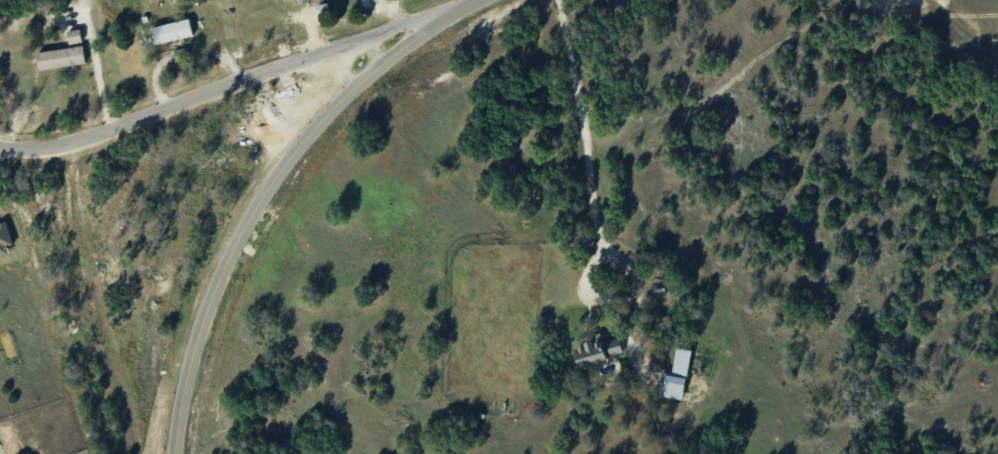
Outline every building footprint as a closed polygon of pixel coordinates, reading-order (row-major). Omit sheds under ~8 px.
[(151,27),(155,44),(194,35),(190,18),(151,27)] [(82,41),(81,28),(68,30),(69,43),(82,41)] [(86,63),(83,44),(38,52),(41,70),(86,63)] [(175,61),(187,60),(185,47),(174,48),(175,61)] [(14,245),(6,221),(0,223),(0,250),(14,245)] [(580,369),(609,362),(607,356),(624,352),(620,337),(603,341),(601,332),(595,333),(596,340),(589,341),(588,338),(577,340),(578,345),(575,346),(580,369)] [(672,372),(687,376),(693,349),(677,346),(672,372)] [(687,376),(665,374),(663,396),(684,398),(687,376)]
